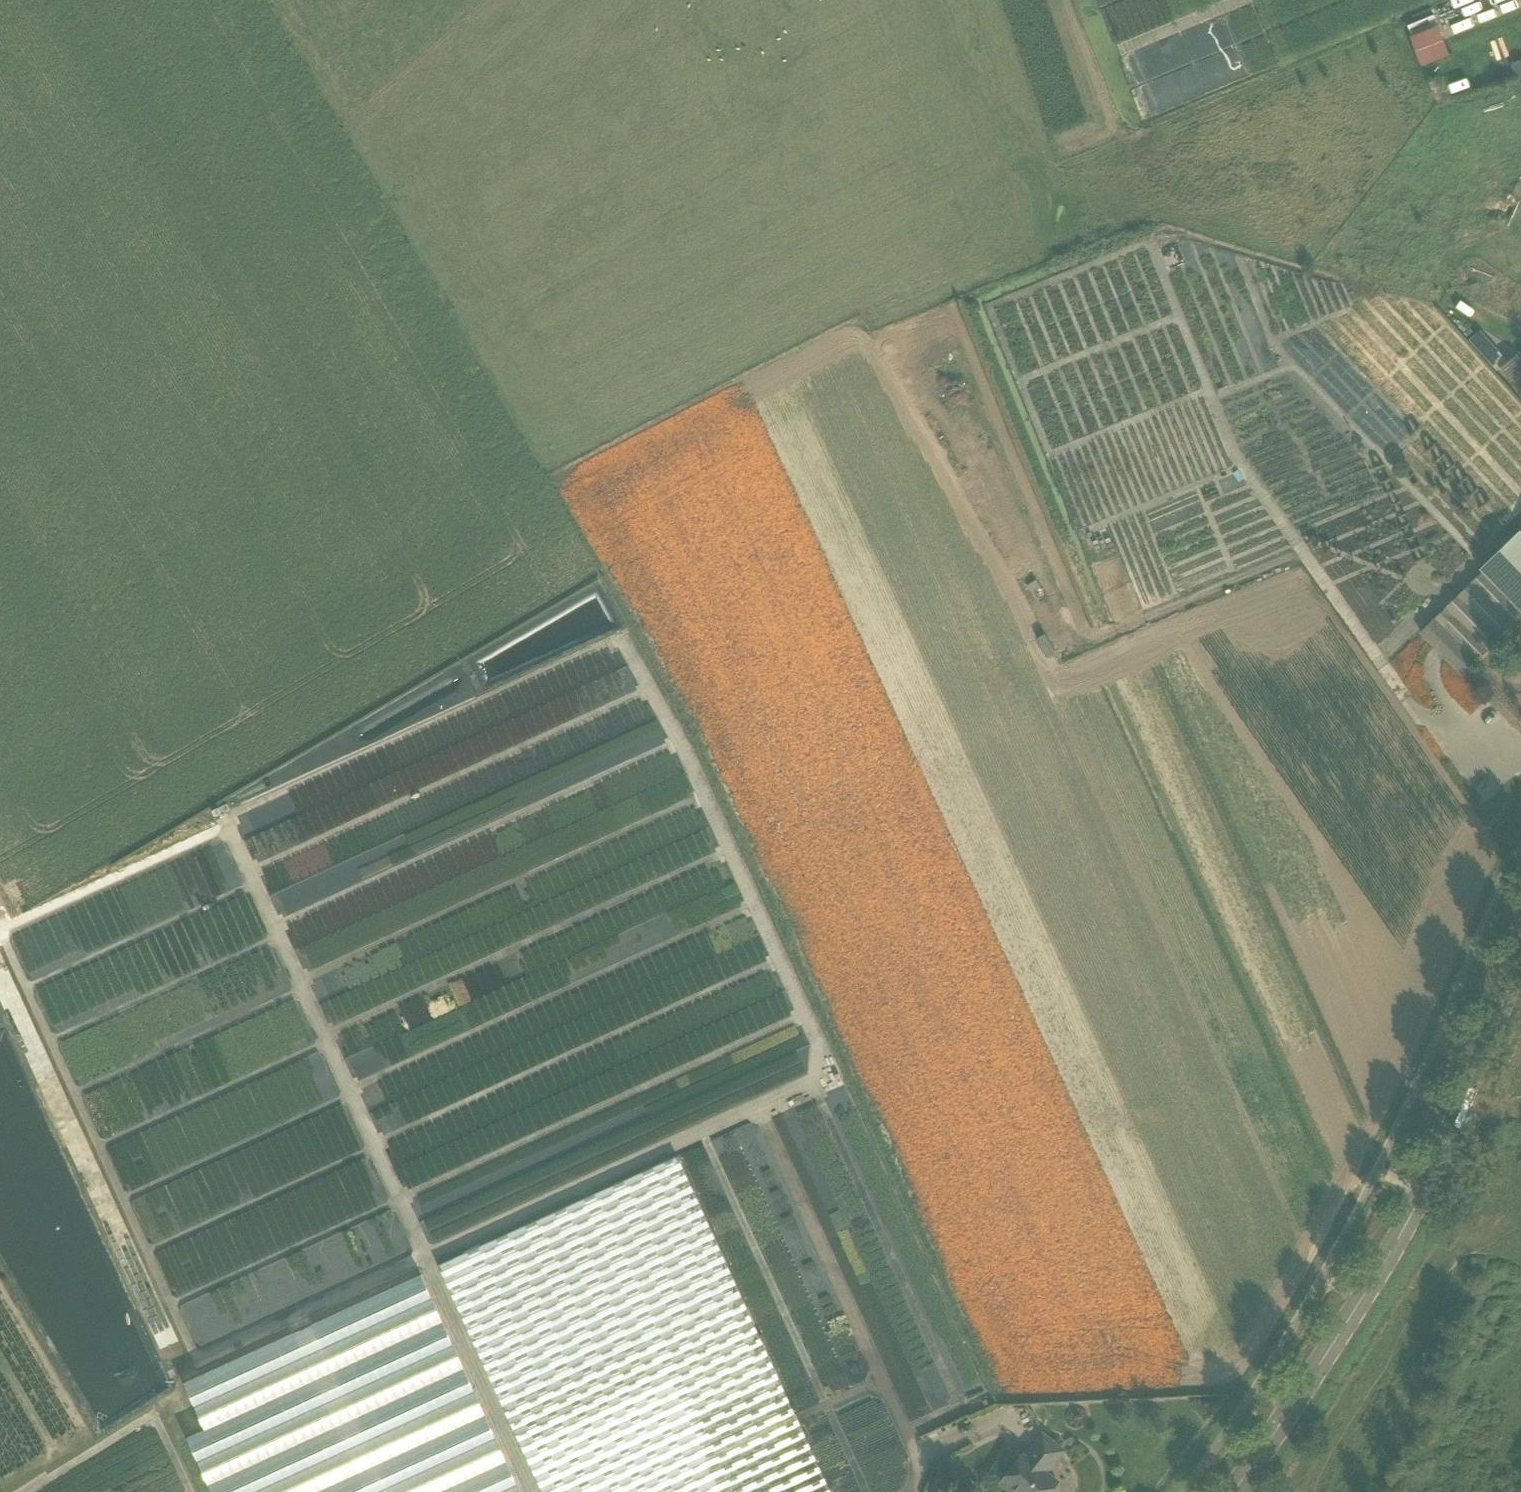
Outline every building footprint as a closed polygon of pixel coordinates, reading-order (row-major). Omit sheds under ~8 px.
[(1438,25),(1409,37),(1418,60),(1447,49),(1438,25)] [(1480,331),(1469,341),(1496,370),(1507,360),(1480,331)] [(1520,396),(1520,361),(1516,355),(1499,368),(1520,396)] [(1479,569),(1482,572),(1421,632),(1446,657),(1463,675),(1476,662),(1520,619),(1520,529),(1479,569)] [(255,863),(326,833),(321,822),(334,817),(329,805),(329,804),(324,791),(239,826),(255,863)] [(543,1491),(831,1491),(680,1156),(662,1164),(440,1265),(543,1491)] [(212,1491),(521,1491),(422,1275),(184,1383),(206,1429),(187,1438),(212,1491)] [(1018,1491),(1051,1491),(1059,1482),(1047,1473),(1064,1451),(1043,1434),(1026,1456),(1023,1454),(1001,1483),(1011,1491),(1014,1489),(1018,1491)] [(938,1470),(930,1491),(940,1491),(947,1474),(938,1470)]
